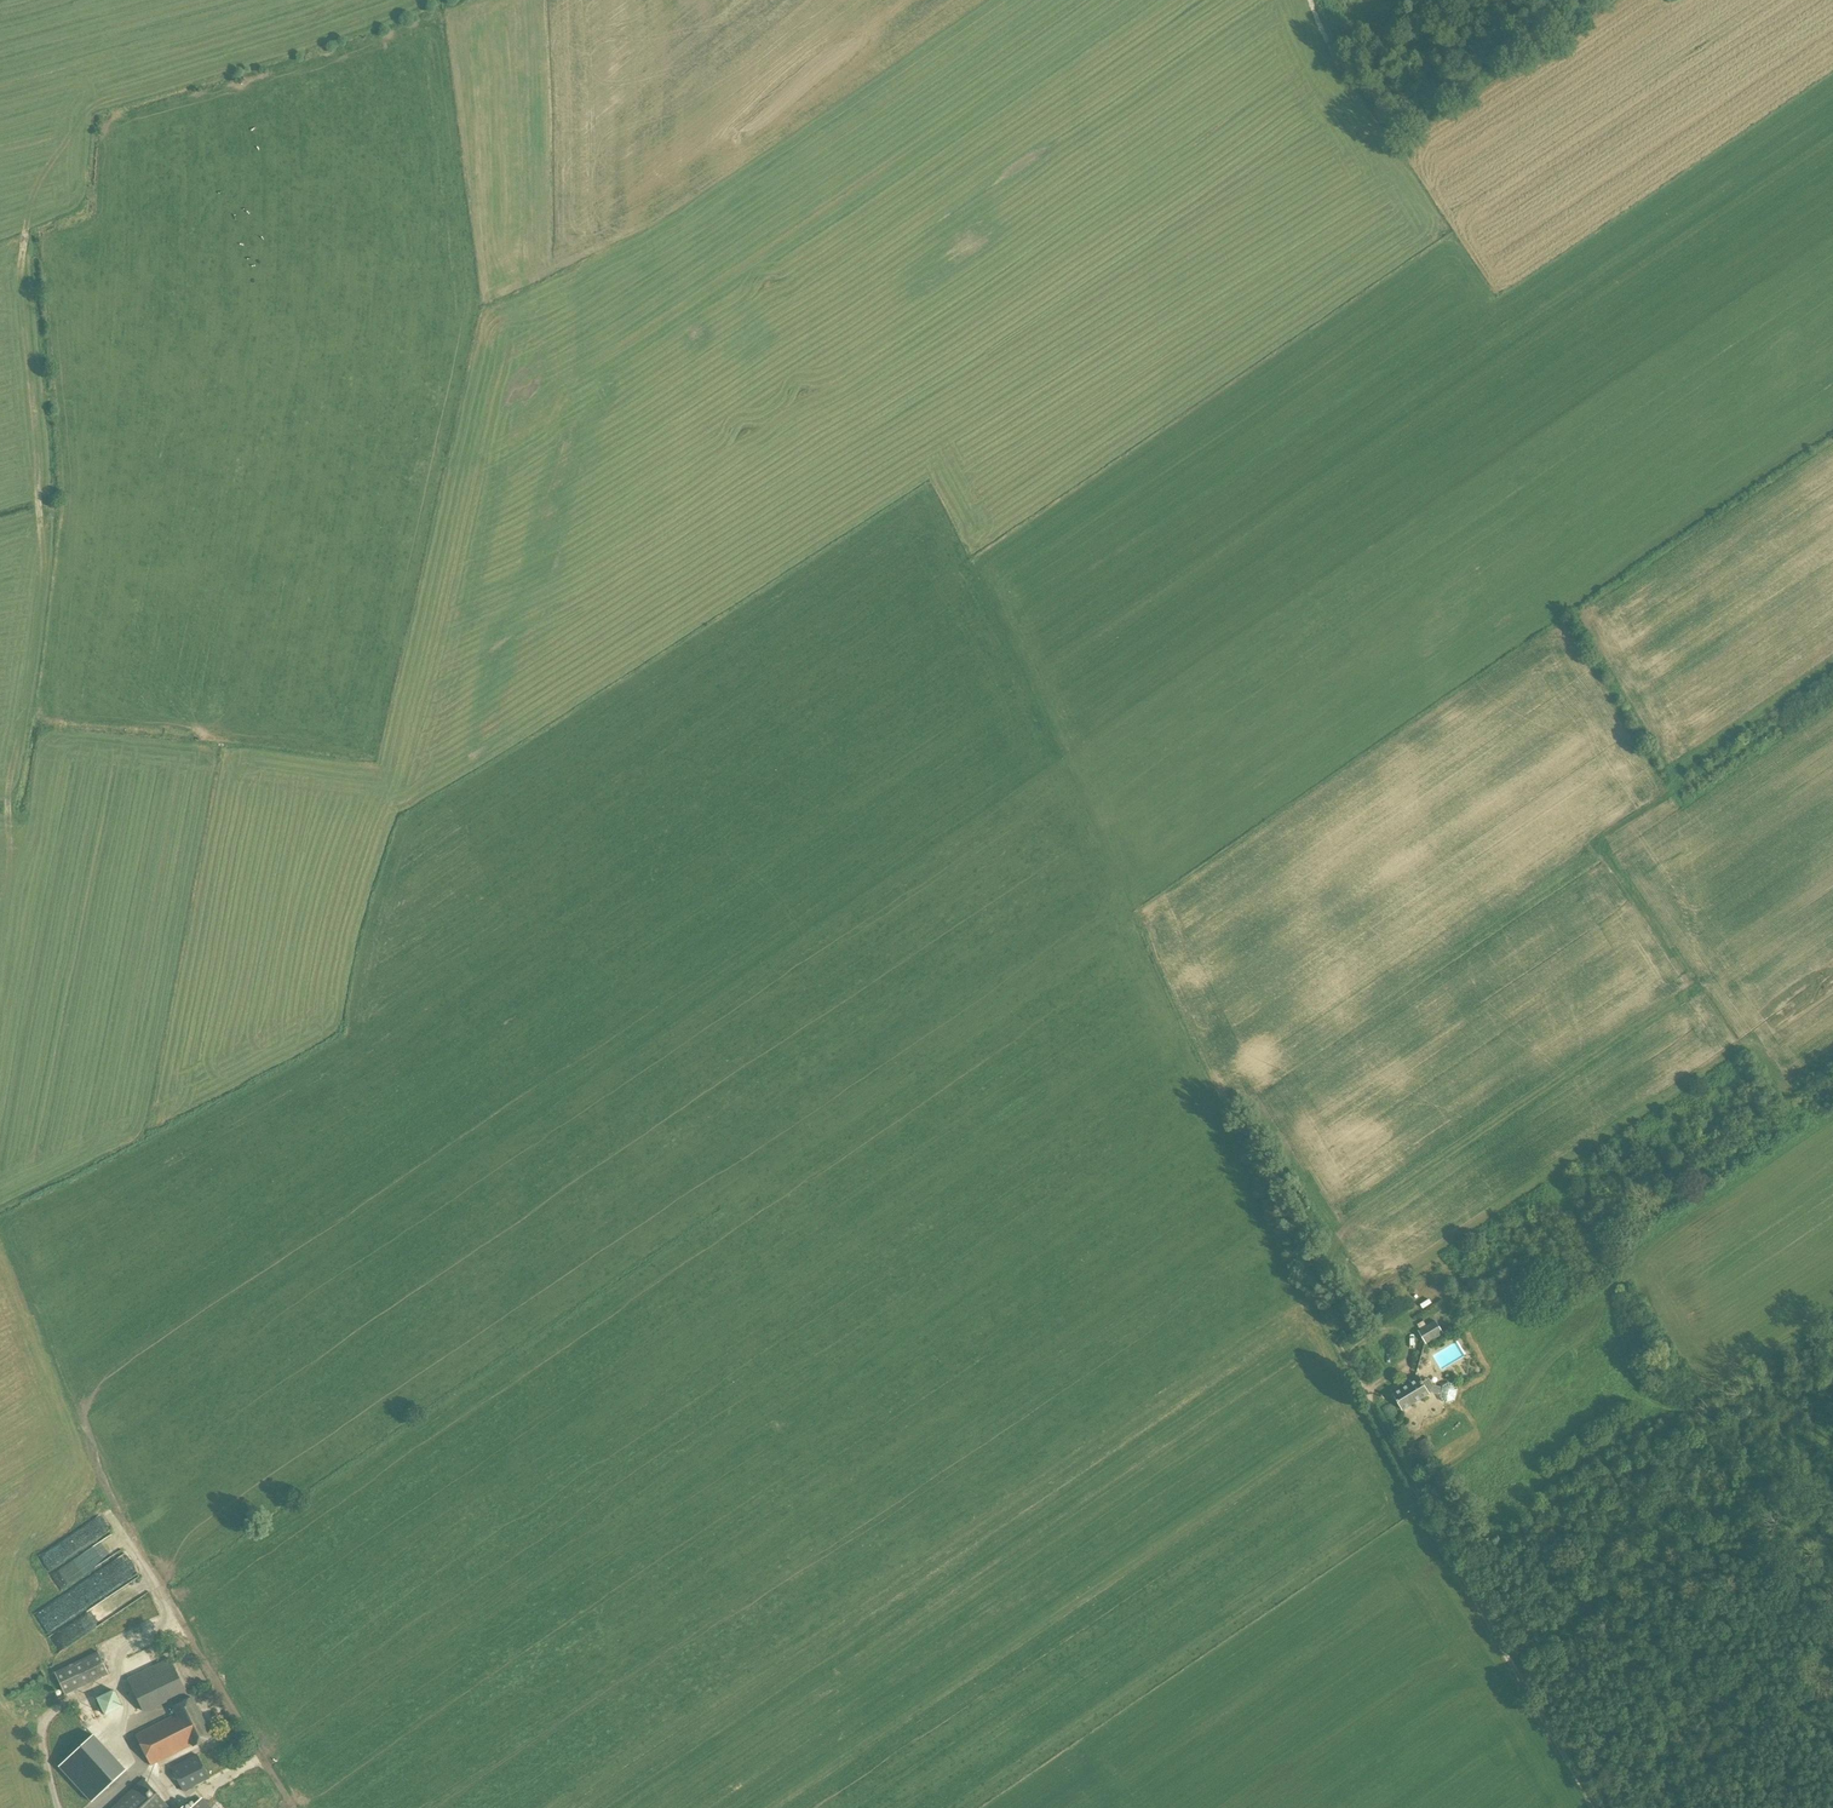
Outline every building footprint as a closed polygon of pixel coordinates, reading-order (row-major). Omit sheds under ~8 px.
[(1444,1334),(1441,1329),(1436,1320),(1427,1326),(1423,1320),(1417,1323),(1420,1330),(1418,1331),(1426,1344),(1444,1334)] [(1423,1382),(1421,1378),(1419,1375),(1410,1380),(1412,1383),(1394,1394),(1403,1410),(1432,1393),(1439,1395),(1443,1402),(1450,1403),(1455,1400),(1458,1389),(1455,1385),(1448,1383),(1441,1387),(1433,1385),(1429,1379),(1423,1382)] [(66,1598),(76,1614),(134,1576),(124,1561),(66,1598)] [(59,1651),(89,1632),(79,1617),(50,1635),(59,1651)] [(98,1652),(55,1673),(58,1679),(48,1683),(56,1698),(65,1694),(108,1673),(98,1652)] [(144,1711),(186,1691),(170,1659),(128,1679),(144,1711)] [(105,1713),(123,1705),(115,1688),(97,1696),(105,1713)] [(151,1765),(191,1745),(192,1746),(212,1736),(193,1697),(172,1707),(176,1715),(136,1735),(151,1765)] [(96,1733),(64,1763),(95,1799),(120,1775),(128,1769),(96,1733)] [(209,1777),(203,1765),(198,1755),(171,1768),(183,1790),(209,1777)] [(144,1779),(112,1807),(170,1807),(144,1779)] [(200,1799),(190,1807),(208,1807),(200,1799)]
